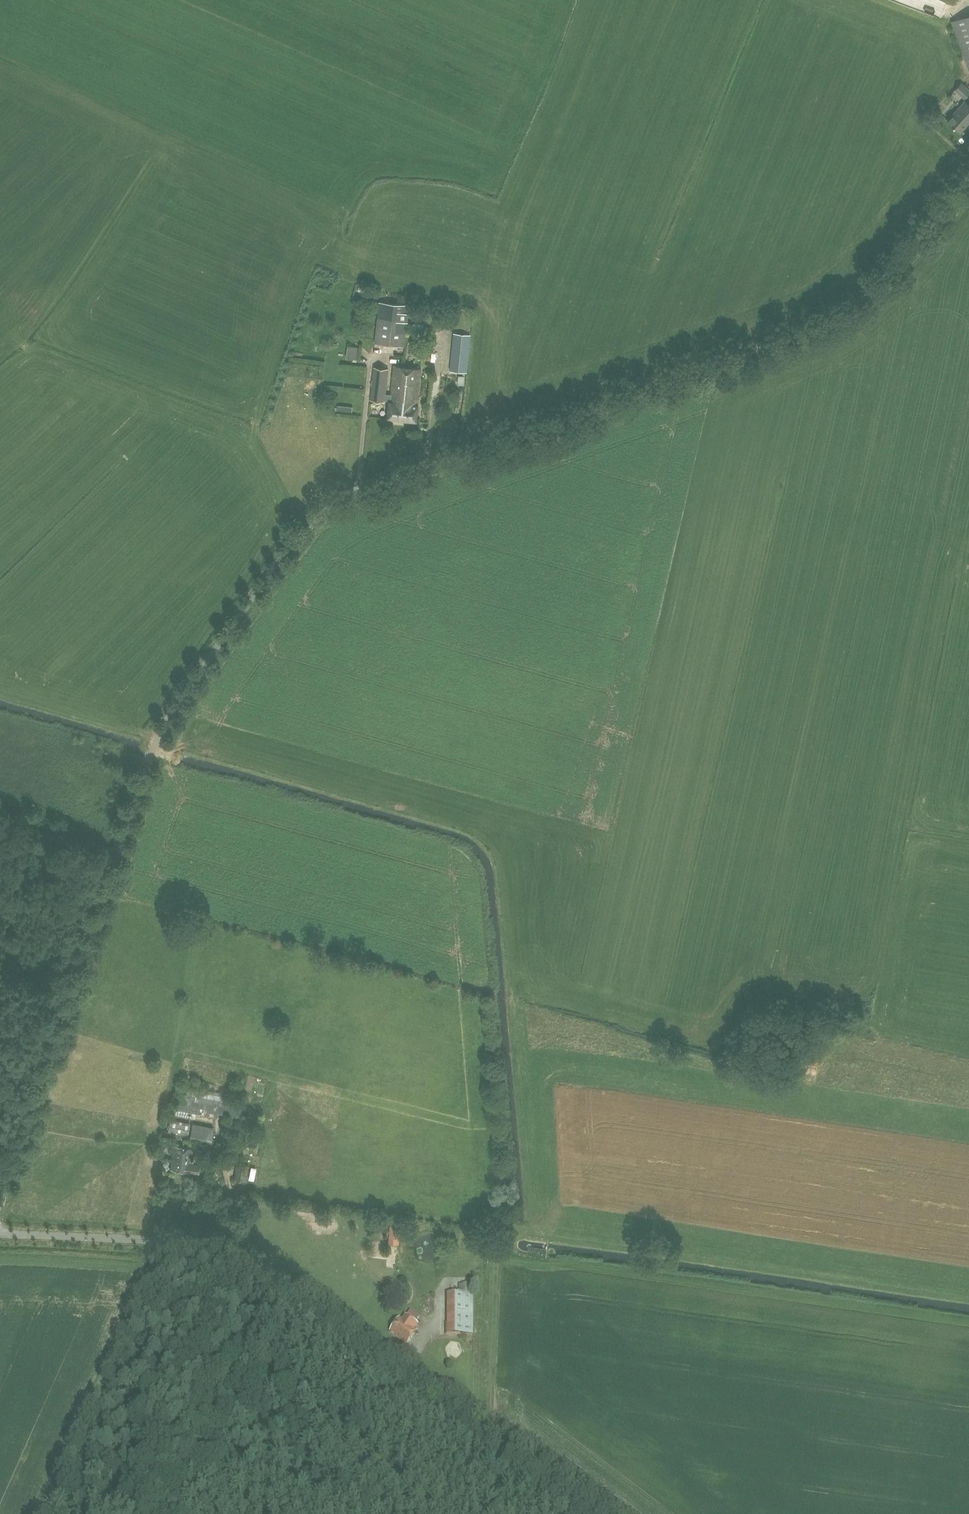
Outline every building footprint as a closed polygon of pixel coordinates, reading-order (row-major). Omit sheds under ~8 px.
[(952,21),(968,67),(968,14),(952,21)] [(961,83),(955,90),(965,99),(968,94),(968,89),(961,83)] [(960,132),(968,122),(968,121),(968,120),(968,104),(965,101),(947,120),(960,132)] [(409,305),(379,302),(378,318),(392,320),(391,331),(406,332),(409,305)] [(472,317),(456,315),(450,370),(466,371),(472,317)] [(392,320),(378,318),(375,342),(405,345),(406,332),(391,331),(392,320)] [(424,324),(414,322),(409,330),(413,339),(422,340),(427,332),(424,324)] [(362,361),(362,352),(354,353),(354,362),(362,361)] [(394,365),(391,393),(386,393),(385,399),(391,400),(391,401),(390,401),(388,417),(417,420),(419,404),(418,404),(421,367),(394,365)] [(240,1117),(242,1104),(227,1102),(228,1094),(199,1088),(199,1086),(181,1082),(179,1093),(176,1092),(174,1104),(240,1117)] [(169,1131),(188,1136),(191,1123),(171,1119),(169,1131)] [(211,1140),(213,1127),(192,1123),(190,1136),(211,1140)] [(170,1169),(187,1172),(198,1174),(199,1165),(189,1163),(191,1148),(173,1145),(170,1169)] [(237,1163),(234,1179),(246,1181),(249,1165),(237,1163)] [(390,1224),(388,1243),(398,1244),(400,1225),(390,1224)] [(385,1253),(389,1261),(399,1257),(394,1248),(385,1253)] [(474,1335),(474,1294),(473,1294),(473,1285),(458,1285),(458,1293),(448,1293),(448,1334),(474,1335)] [(417,1330),(412,1327),(415,1322),(405,1315),(402,1320),(399,1318),(390,1332),(409,1344),(417,1330)]
